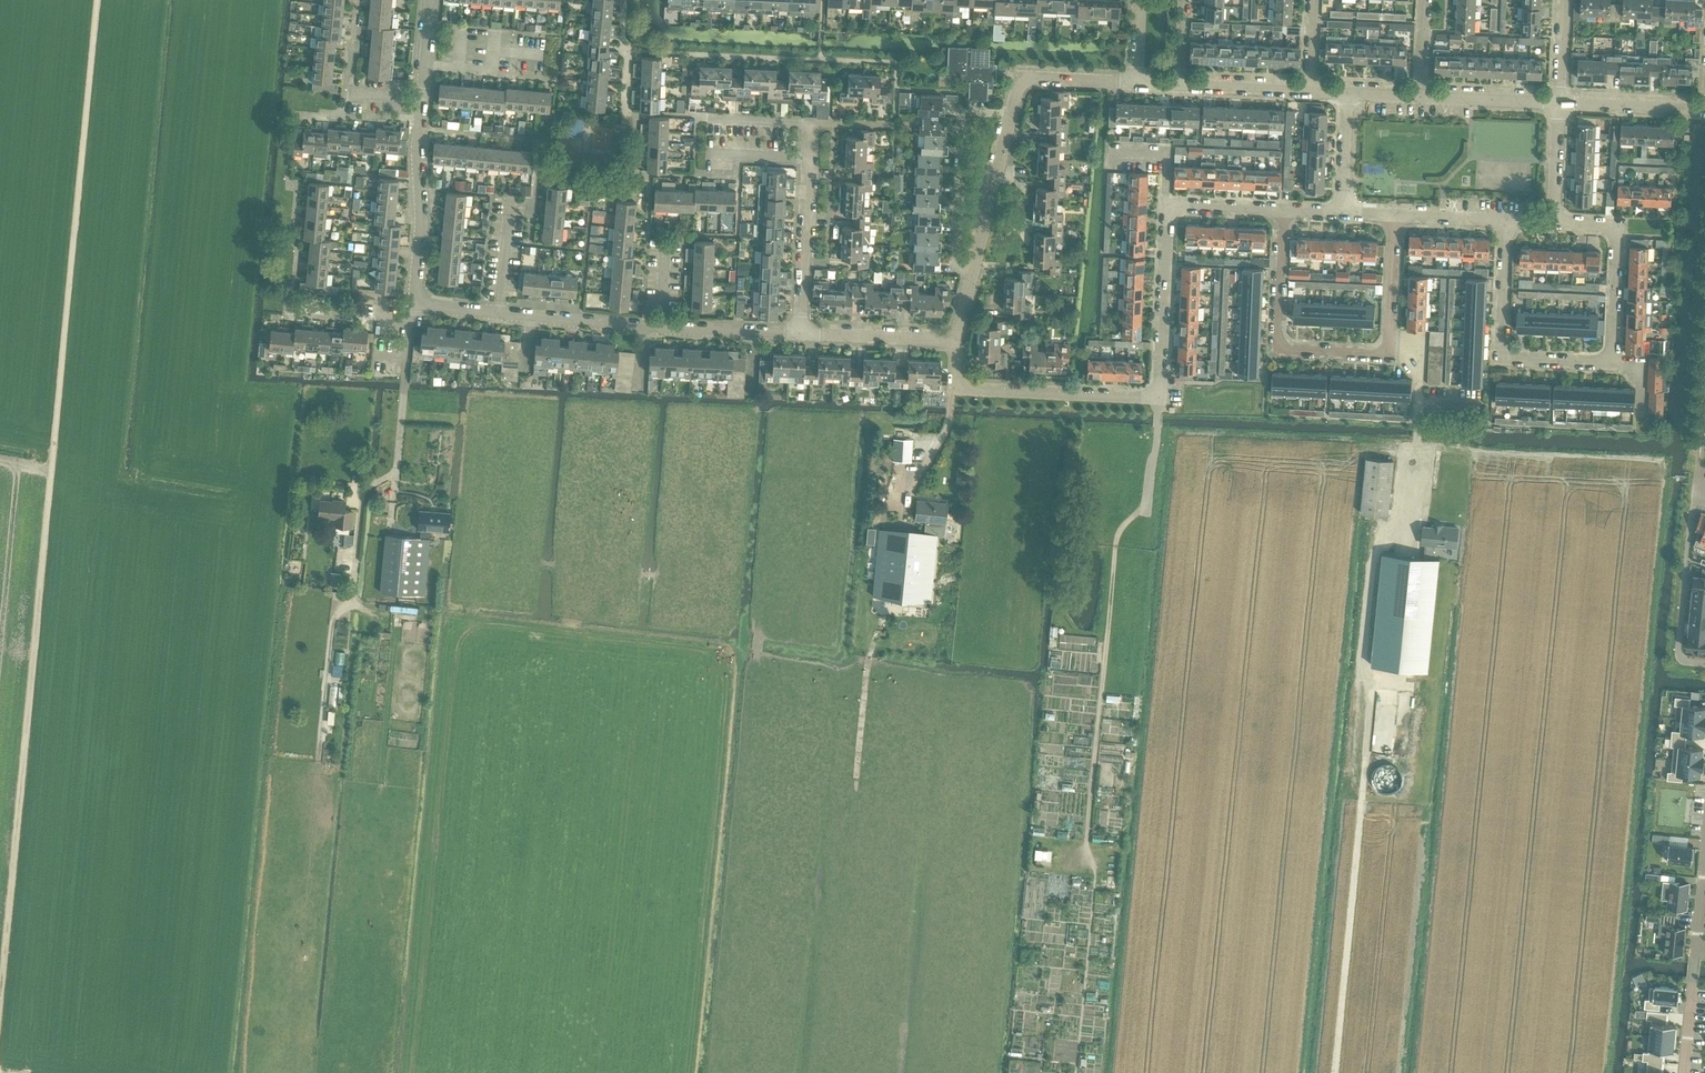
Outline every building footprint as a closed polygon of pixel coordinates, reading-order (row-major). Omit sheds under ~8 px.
[(370,9),(391,11),(392,0),(371,0),(370,9)] [(548,6),(559,7),(558,20),(562,21),(563,7),(559,7),(560,0),(549,0),(548,6)] [(721,9),(721,0),(707,0),(707,8),(721,9)] [(734,9),(735,0),(721,0),(721,9),(734,9)] [(734,9),(747,10),(748,0),(735,0),(734,9)] [(761,10),(761,0),(748,0),(747,10),(761,10)] [(774,11),(775,0),(761,0),(761,10),(774,11)] [(788,12),(789,0),(775,0),(774,11),(788,12)] [(801,12),(801,0),(789,0),(788,12),(801,12)] [(801,12),(815,13),(815,0),(801,0),(801,12)] [(849,6),(849,0),(828,0),(827,15),(834,16),(835,5),(849,6)] [(869,18),(870,0),(849,0),(849,6),(862,6),(862,17),(869,18)] [(891,4),(891,0),(870,0),(869,18),(869,13),(876,13),(877,3),(891,4)] [(910,19),(911,0),(891,0),(891,4),(904,5),(904,15),(910,15),(910,19)] [(932,10),(932,0),(911,0),(910,19),(917,20),(918,9),(932,10)] [(953,22),(953,0),(932,0),(932,10),(945,10),(945,21),(953,22)] [(973,5),(974,0),(953,0),(953,22),(953,14),(959,15),(960,4),(973,5)] [(994,16),(995,0),(974,0),(973,5),(988,6),(987,16),(994,16)] [(994,23),(1001,24),(1001,13),(1015,14),(1016,0),(995,0),(994,16),(994,23)] [(1036,26),(1037,0),(1016,0),(1015,14),(1029,14),(1028,25),(1036,26)] [(1057,11),(1057,0),(1037,0),(1036,26),(1036,21),(1042,21),(1043,11),(1057,11)] [(1076,23),(1078,0),(1057,0),(1057,11),(1070,12),(1070,23),(1076,23)] [(1098,18),(1099,0),(1078,0),(1076,23),(1076,27),(1083,28),(1084,18),(1098,18)] [(1098,18),(1112,19),(1111,29),(1118,30),(1120,0),(1099,0),(1098,18)] [(1268,8),(1273,8),(1291,9),(1291,0),(1273,0),(1273,4),(1268,3),(1268,8)] [(1574,20),(1587,20),(1595,21),(1595,14),(1596,0),(1582,0),(1582,2),(1575,2),(1574,20)] [(1616,21),(1617,4),(1610,4),(1610,0),(1596,0),(1595,14),(1604,15),(1603,20),(1616,21)] [(1638,17),(1639,0),(1624,0),(1624,4),(1617,4),(1616,21),(1629,22),(1630,16),(1638,17)] [(1637,22),(1659,23),(1659,6),(1652,6),(1653,0),(1639,0),(1638,17),(1637,22)] [(1680,19),(1681,0),(1666,0),(1666,6),(1659,6),(1659,23),(1671,24),(1672,18),(1680,19)] [(1680,19),(1688,19),(1688,25),(1696,26),(1696,30),(1697,30),(1700,30),(1701,26),(1701,8),(1695,8),(1695,0),(1681,0),(1680,19)] [(593,2),(592,15),(611,17),(612,4),(593,2)] [(1458,3),(1457,17),(1475,17),(1476,4),(1458,3)] [(324,4),(323,15),(342,17),(343,5),(324,4)] [(1204,5),(1203,19),(1227,20),(1228,6),(1223,6),(1204,5)] [(1523,7),(1523,20),(1540,21),(1541,8),(1523,7)] [(1291,9),(1273,8),(1272,22),(1290,23),(1291,9)] [(369,26),(373,26),(389,28),(391,11),(370,9),(369,26)] [(323,15),(322,26),(341,28),(342,17),(323,15)] [(592,15),(590,28),(610,30),(611,17),(592,15)] [(1457,17),(1457,30),(1475,31),(1475,17),(1457,17)] [(1540,21),(1523,20),(1522,34),(1540,34),(1540,21)] [(1204,26),(1205,21),(1191,21),(1190,28),(1204,29),(1204,26)] [(1255,29),(1259,29),(1259,24),(1245,23),(1245,33),(1254,34),(1255,29)] [(1272,29),(1272,36),(1279,36),(1279,30),(1282,30),(1282,25),(1272,25),(1272,29)] [(1286,25),(1286,33),(1299,34),(1300,26),(1286,25)] [(322,26),(321,37),(336,38),(340,39),(341,28),(322,26)] [(373,26),(371,42),(392,44),(393,28),(389,28),(373,26)] [(590,28),(589,42),(608,44),(610,30),(590,28)] [(1327,42),(1326,60),(1339,60),(1340,36),(1327,35),(1327,42)] [(316,36),(315,47),(335,49),(336,38),(321,37),(316,36)] [(1339,60),(1353,61),(1354,43),(1347,43),(1347,36),(1340,36),(1339,60)] [(1366,62),(1379,62),(1380,38),(1367,37),(1367,43),(1366,62)] [(1379,62),(1393,63),(1394,38),(1380,38),(1379,62)] [(1394,38),(1393,63),(1407,63),(1408,45),(1400,45),(1401,38),(1394,38)] [(588,55),(590,55),(607,57),(608,44),(589,42),(588,55)] [(1189,62),(1203,62),(1204,43),(1190,42),(1189,62)] [(371,43),(369,59),(390,61),(392,45),(371,43)] [(1204,43),(1203,62),(1216,63),(1217,43),(1204,43)] [(1216,63),(1230,63),(1231,44),(1217,43),(1216,63)] [(1353,61),(1366,62),(1367,43),(1354,43),(1353,61)] [(1230,63),(1243,64),(1244,44),(1231,44),(1230,63)] [(1243,64),(1257,64),(1258,45),(1244,44),(1243,64)] [(1257,64),(1270,65),(1271,46),(1258,45),(1257,64)] [(1270,65),(1284,66),(1285,46),(1271,46),(1270,65)] [(1285,46),(1284,66),(1298,66),(1299,47),(1285,46)] [(315,47),(314,59),(334,60),(335,49),(315,47)] [(964,81),(969,81),(969,98),(986,99),(986,88),(992,89),(994,61),(988,60),(988,49),(949,47),(947,72),(965,73),(964,81)] [(1678,63),(1677,83),(1691,84),(1692,75),(1698,76),(1699,58),(1700,49),(1695,48),(1695,58),(1686,57),(1685,64),(1678,63)] [(1433,55),(1433,70),(1435,71),(1435,73),(1449,73),(1450,55),(1450,49),(1434,49),(1433,55)] [(1578,78),(1592,79),(1593,59),(1586,59),(1586,52),(1572,52),(1571,70),(1578,70),(1578,78)] [(1593,59),(1592,79),(1607,80),(1607,71),(1614,72),(1614,68),(1615,55),(1602,54),(1594,54),(1593,59)] [(590,55),(589,68),(608,70),(609,64),(609,57),(607,57),(590,55)] [(1450,55),(1449,73),(1462,74),(1463,56),(1450,55)] [(1614,68),(1614,72),(1621,72),(1620,80),(1635,81),(1635,61),(1627,61),(1627,55),(1615,55),(1614,68)] [(642,56),(641,70),(661,71),(662,57),(642,56)] [(1462,74),(1475,74),(1476,57),(1463,56),(1462,74)] [(1635,61),(1635,81),(1649,82),(1649,73),(1656,74),(1656,71),(1657,57),(1650,56),(1644,56),(1644,62),(1635,61)] [(1475,74),(1489,75),(1489,57),(1476,57),(1475,74)] [(1489,57),(1489,75),(1502,76),(1503,58),(1489,57)] [(1656,71),(1656,74),(1663,74),(1663,82),(1677,83),(1678,63),(1670,63),(1670,57),(1657,57),(1656,71)] [(1502,76),(1515,76),(1516,58),(1503,58),(1502,76)] [(1515,76),(1529,77),(1529,59),(1516,58),(1515,76)] [(314,59),(313,70),(333,72),(334,61),(314,59)] [(369,59),(368,76),(389,78),(390,61),(369,59)] [(1529,59),(1529,77),(1542,78),(1543,60),(1529,59)] [(706,86),(714,86),(715,67),(699,66),(699,80),(692,79),(691,98),(706,99),(706,86)] [(722,99),(736,100),(737,81),(731,81),(731,67),(715,67),(714,86),(723,87),(722,99)] [(589,68),(588,81),(607,83),(608,70),(589,68)] [(750,88),(759,88),(760,69),(743,68),(743,82),(737,81),(736,100),(750,100),(750,88)] [(768,101),(781,102),(782,83),(775,83),(776,69),(760,69),(759,88),(768,89),(768,101)] [(312,90),(329,91),(337,92),(338,83),(332,82),(333,72),(313,70),(312,81),(313,81),(312,90)] [(641,70),(641,83),(660,84),(661,71),(641,70)] [(795,90),(803,91),(804,71),(788,70),(788,83),(782,83),(781,102),(795,102),(795,90)] [(804,71),(803,91),(813,91),(812,103),(826,104),(827,85),(819,85),(820,71),(804,71)] [(854,94),(863,95),(864,75),(848,74),(847,84),(840,84),(840,101),(854,102),(854,94)] [(940,82),(950,83),(950,75),(940,74),(940,82)] [(864,75),(863,95),(871,95),(871,103),(885,104),(885,102),(886,93),(886,87),(879,86),(880,76),(864,75)] [(588,81),(586,95),(606,97),(607,83),(588,81)] [(440,83),(438,103),(449,104),(451,84),(440,83)] [(641,83),(640,97),(660,98),(660,84),(641,83)] [(451,84),(449,104),(460,105),(462,85),(451,84)] [(460,105),(471,106),(473,86),(462,85),(460,105)] [(473,86),(471,106),(482,107),(484,87),(473,86)] [(482,107),(494,109),(495,88),(484,87),(482,107)] [(505,107),(516,108),(518,88),(507,87),(507,89),(505,107)] [(495,88),(494,109),(505,110),(505,107),(507,89),(495,88)] [(518,88),(516,108),(527,109),(529,89),(518,88)] [(527,109),(538,110),(540,90),(529,89),(527,109)] [(540,90),(538,110),(549,111),(551,91),(540,90)] [(337,92),(329,91),(329,98),(340,100),(341,92),(339,92),(337,92)] [(1041,98),(1040,113),(1060,114),(1061,106),(1068,106),(1069,92),(1051,91),(1051,98),(1041,98)] [(606,97),(586,95),(585,108),(604,110),(606,97)] [(917,114),(922,114),(944,116),(945,107),(942,106),(942,96),(921,95),(920,106),(917,106),(917,114)] [(660,98),(640,97),(639,110),(659,111),(660,98)] [(1129,122),(1130,103),(1116,103),(1116,110),(1109,109),(1108,126),(1116,126),(1116,121),(1129,122)] [(1143,104),(1130,103),(1129,122),(1143,122),(1143,104)] [(1157,104),(1143,104),(1143,122),(1156,123),(1157,104)] [(1170,105),(1157,104),(1156,123),(1170,124),(1170,105)] [(1184,106),(1170,105),(1170,124),(1183,124),(1184,106)] [(1308,111),(1308,124),(1326,125),(1326,112),(1318,111),(1318,106),(1307,105),(1306,111),(1308,111)] [(1198,106),(1184,106),(1183,124),(1197,125),(1198,106)] [(1201,124),(1215,125),(1216,107),(1202,106),(1201,124)] [(1215,125),(1228,125),(1229,107),(1216,107),(1215,125)] [(1228,125),(1242,126),(1243,108),(1229,107),(1228,125)] [(1242,126),(1255,126),(1256,108),(1243,108),(1242,126)] [(1255,126),(1268,127),(1269,109),(1256,108),(1255,126)] [(1269,109),(1268,127),(1282,128),(1282,109),(1269,109)] [(1286,110),(1285,124),(1291,124),(1293,124),(1294,110),(1286,110)] [(1049,130),(1049,136),(1067,137),(1067,123),(1060,123),(1060,114),(1040,113),(1039,129),(1049,130)] [(919,134),(924,134),(946,135),(946,126),(944,125),(944,116),(922,114),(922,126),(919,126),(919,134)] [(649,116),(648,130),(668,131),(669,117),(649,116)] [(1578,123),(1577,137),(1595,138),(1596,124),(1578,123)] [(1303,124),(1303,137),(1307,137),(1325,138),(1326,125),(1308,124),(1303,124)] [(1621,124),(1620,142),(1634,142),(1635,124),(1621,124)] [(1635,124),(1634,142),(1642,143),(1642,147),(1647,148),(1647,143),(1648,125),(1635,124)] [(326,152),(326,153),(338,155),(338,152),(340,126),(335,125),(335,129),(328,129),(328,133),(327,148),(326,152)] [(376,128),(375,133),(375,148),(381,148),(382,148),(382,151),(386,152),(388,126),(383,125),(383,129),(376,128)] [(1610,125),(1609,139),(1611,139),(1617,139),(1618,126),(1610,125)] [(1647,143),(1661,144),(1662,126),(1648,125),(1647,143)] [(309,154),(314,154),(316,128),(311,127),(311,131),(304,131),(305,127),(297,126),(296,140),(295,140),(294,155),(301,156),(302,150),(309,151),(309,154)] [(338,152),(338,155),(350,156),(350,150),(352,131),(345,130),(346,126),(340,126),(338,152)] [(388,126),(386,152),(390,152),(390,149),(398,150),(398,153),(405,154),(407,138),(400,137),(400,131),(393,130),(394,126),(388,126)] [(1662,126),(1661,144),(1674,145),(1675,127),(1662,126)] [(359,131),(352,131),(350,150),(358,151),(358,154),(362,154),(364,128),(359,127),(359,131)] [(314,154),(313,157),(326,158),(326,153),(326,152),(327,148),(328,133),(321,132),(321,128),(316,128),(314,154)] [(370,128),(364,128),(362,154),(365,154),(366,151),(374,152),(375,148),(375,133),(369,132),(370,128)] [(648,130),(648,144),(667,144),(668,131),(648,130)] [(843,138),(842,149),(846,150),(845,152),(866,153),(866,145),(874,145),(874,130),(857,130),(857,137),(846,137),(846,138),(843,138)] [(921,153),(940,154),(948,154),(948,145),(945,145),(946,135),(924,134),(924,146),(921,145),(921,153)] [(1038,142),(1038,158),(1058,159),(1058,151),(1066,151),(1067,137),(1049,136),(1049,143),(1038,142)] [(1307,137),(1307,151),(1324,151),(1325,138),(1307,137)] [(1577,137),(1577,150),(1595,151),(1595,138),(1577,137)] [(432,162),(444,163),(446,143),(434,142),(432,162)] [(446,143),(444,163),(455,164),(456,144),(446,143)] [(456,144),(455,164),(466,165),(467,145),(456,144)] [(648,144),(647,157),(667,158),(667,144),(648,144)] [(467,145),(466,165),(477,166),(479,146),(467,145)] [(479,146),(477,166),(488,167),(490,147),(479,146)] [(1188,154),(1188,152),(1188,147),(1175,146),(1174,154),(1188,154)] [(490,147),(488,167),(499,168),(501,148),(490,147)] [(501,148),(499,168),(510,169),(512,150),(501,148)] [(512,150),(510,169),(521,170),(523,151),(512,150)] [(1577,150),(1576,163),(1594,164),(1595,151),(1577,150)] [(523,151),(521,170),(532,171),(534,152),(523,151)] [(1307,151),(1306,164),(1324,164),(1324,151),(1307,151)] [(855,169),(855,175),(872,176),(873,162),(866,162),(866,153),(845,152),(845,168),(855,169)] [(915,165),(914,172),(917,172),(939,173),(941,173),(942,164),(939,163),(940,154),(921,153),(918,153),(918,165),(915,165)] [(647,157),(647,171),(666,171),(667,158),(647,157)] [(1047,175),(1047,181),(1065,182),(1065,168),(1058,168),(1058,159),(1038,158),(1037,174),(1047,175)] [(1200,185),(1213,186),(1214,168),(1214,162),(1201,162),(1200,167),(1200,185)] [(1284,163),(1283,176),(1291,176),(1293,176),(1293,172),(1289,171),(1290,163),(1284,163)] [(1576,163),(1575,176),(1593,177),(1594,164),(1576,163)] [(1227,168),(1226,186),(1239,187),(1240,169),(1240,164),(1227,164),(1227,168)] [(1306,164),(1306,177),(1323,178),(1324,164),(1306,164)] [(336,175),(335,181),(340,181),(347,182),(348,172),(349,167),(337,166),(336,175)] [(1173,184),(1186,185),(1187,167),(1174,166),(1173,184)] [(1186,185),(1200,185),(1200,167),(1187,167),(1186,185)] [(1213,186),(1226,186),(1227,168),(1214,168),(1213,186)] [(1239,187),(1252,188),(1253,170),(1240,169),(1239,187)] [(766,183),(766,184),(785,184),(786,171),(767,170),(766,183)] [(1252,188),(1266,188),(1266,170),(1253,170),(1252,188)] [(1266,170),(1266,188),(1280,189),(1280,171),(1266,170)] [(913,191),(916,191),(937,193),(940,193),(941,183),(938,183),(939,173),(917,172),(917,184),(914,183),(913,191)] [(1130,173),(1129,186),(1147,188),(1147,174),(1130,173)] [(841,184),(840,197),(864,198),(864,190),(871,190),(872,176),(855,175),(854,182),(844,182),(844,184),(841,184)] [(1283,176),(1283,189),(1291,190),(1291,176),(1283,176)] [(1575,176),(1575,189),(1593,190),(1593,177),(1575,176)] [(1323,178),(1306,177),(1305,190),(1323,191),(1323,178)] [(379,178),(378,189),(397,191),(398,180),(379,178)] [(1617,202),(1631,203),(1632,185),(1624,185),(1624,178),(1619,178),(1618,184),(1617,202)] [(432,180),(432,187),(441,188),(442,181),(432,180)] [(1659,186),(1658,204),(1671,205),(1672,187),(1663,186),(1664,180),(1659,180),(1659,186)] [(456,181),(455,190),(464,191),(465,183),(465,181),(456,181)] [(1036,187),(1035,203),(1056,204),(1056,196),(1064,196),(1065,182),(1047,181),(1047,188),(1036,187)] [(309,182),(308,193),(327,195),(328,184),(309,182)] [(759,196),(759,197),(785,198),(785,184),(766,184),(766,183),(760,183),(759,196)] [(519,196),(530,197),(530,186),(520,185),(519,196)] [(547,185),(546,199),(565,200),(567,187),(547,185)] [(1631,203),(1644,204),(1645,186),(1632,185),(1631,203)] [(1129,186),(1128,199),(1146,200),(1147,188),(1129,186)] [(1644,204),(1658,204),(1659,186),(1645,186),(1644,204)] [(378,189),(377,200),(396,202),(397,191),(378,189)] [(655,189),(654,209),(667,209),(668,190),(655,189)] [(695,191),(694,208),(708,208),(708,189),(695,189),(695,191)] [(708,189),(708,208),(721,209),(722,190),(708,189)] [(1593,190),(1575,189),(1574,203),(1592,204),(1593,190)] [(668,190),(667,209),(681,210),(682,190),(668,190)] [(682,190),(681,210),(694,210),(694,208),(695,191),(682,190)] [(722,190),(721,209),(735,210),(735,191),(722,190)] [(913,211),(918,211),(940,212),(940,202),(937,202),(937,193),(916,191),(916,203),(913,203),(913,211)] [(1614,191),(1609,191),(1607,191),(1606,205),(1614,206),(1614,191)] [(308,193),(307,205),(326,206),(327,195),(308,193)] [(447,193),(445,204),(465,206),(466,194),(447,193)] [(759,197),(758,210),(784,211),(785,198),(759,197)] [(840,197),(839,212),(843,212),(843,213),(853,214),(853,220),(870,221),(871,207),(863,207),(864,198),(840,197)] [(546,199),(545,212),(564,214),(565,200),(546,199)] [(1128,199),(1128,213),(1146,213),(1146,200),(1128,199)] [(377,200),(376,211),(395,213),(396,202),(377,200)] [(617,200),(616,214),(635,216),(636,202),(617,200)] [(1045,219),(1045,227),(1062,227),(1063,213),(1055,213),(1056,204),(1035,203),(1035,219),(1045,219)] [(445,204),(444,215),(464,217),(465,206),(445,204)] [(307,205),(306,216),(325,218),(326,215),(326,206),(307,205)] [(758,210),(758,223),(783,224),(784,211),(758,210)] [(376,211),(375,222),(381,223),(394,224),(395,213),(376,211)] [(914,230),(917,230),(939,231),(941,231),(942,222),(939,222),(940,212),(918,211),(918,222),(915,222),(914,230)] [(545,212),(543,225),(563,227),(564,214),(545,212)] [(1128,213),(1127,226),(1145,227),(1146,213),(1128,213)] [(616,214),(614,227),(633,229),(635,216),(616,214)] [(444,215),(443,226),(463,228),(464,217),(444,215)] [(306,216),(305,227),(324,229),(325,218),(306,216)] [(842,227),(842,242),(862,243),(862,235),(869,235),(870,221),(853,220),(852,227),(842,227)] [(381,223),(380,234),(399,236),(400,225),(394,224),(381,223)] [(758,223),(757,236),(764,237),(783,238),(783,224),(758,223)] [(1186,242),(1200,243),(1201,225),(1187,224),(1186,242)] [(543,225),(542,239),(561,240),(563,227),(543,225)] [(591,225),(591,233),(598,233),(599,226),(591,225)] [(1200,243),(1213,243),(1214,225),(1201,225),(1200,243)] [(1213,243),(1226,244),(1227,226),(1214,225),(1213,243)] [(443,226),(442,237),(462,239),(463,228),(443,226)] [(1127,226),(1126,239),(1144,240),(1145,227),(1127,226)] [(1226,244),(1239,244),(1240,227),(1227,226),(1226,244)] [(305,227),(304,238),(310,238),(323,240),(323,239),(324,229),(305,227)] [(614,227),(613,240),(632,242),(633,229),(614,227)] [(1034,233),(1033,248),(1054,249),(1054,241),(1061,241),(1062,227),(1045,227),(1045,233),(1034,233)] [(1252,251),(1252,245),(1253,227),(1240,227),(1239,244),(1239,250),(1252,251)] [(1253,227),(1252,245),(1266,246),(1267,228),(1253,227)] [(913,249),(916,249),(938,250),(941,250),(941,240),(938,240),(939,231),(917,230),(917,242),(913,242),(913,249)] [(380,234),(379,245),(398,247),(399,236),(380,234)] [(1410,252),(1423,253),(1424,235),(1410,234),(1410,252)] [(1423,253),(1436,253),(1437,236),(1424,235),(1423,253)] [(1436,253),(1449,254),(1450,236),(1437,236),(1436,253)] [(1449,254),(1462,255),(1463,237),(1450,236),(1449,254)] [(442,237),(441,248),(460,250),(462,239),(442,237)] [(764,237),(763,250),(780,251),(782,251),(783,238),(764,237)] [(1291,239),(1290,255),(1297,255),(1306,256),(1305,262),(1310,263),(1311,256),(1312,237),(1298,237),(1298,240),(1291,239)] [(1311,256),(1324,257),(1325,238),(1312,237),(1311,256)] [(1462,255),(1476,255),(1476,238),(1463,237),(1462,255)] [(310,238),(309,249),(329,251),(330,240),(323,239),(323,240),(310,238)] [(1324,257),(1337,257),(1338,239),(1325,238),(1324,257)] [(1476,238),(1476,255),(1489,256),(1490,238),(1476,238)] [(1144,240),(1126,239),(1126,252),(1144,253),(1144,240)] [(1337,257),(1350,258),(1351,239),(1338,239),(1337,257)] [(1350,258),(1363,259),(1364,240),(1351,239),(1350,258)] [(1632,239),(1629,246),(1631,246),(1630,259),(1648,260),(1649,247),(1642,246),(1642,240),(1632,239)] [(1656,239),(1656,247),(1663,247),(1662,261),(1665,261),(1665,262),(1668,262),(1669,240),(1656,239)] [(613,240),(612,254),(614,254),(631,256),(632,242),(613,240)] [(1364,240),(1363,259),(1377,259),(1378,241),(1364,240)] [(695,241),(694,255),(713,256),(713,242),(695,241)] [(862,243),(842,242),(841,258),(851,259),(850,266),(868,267),(868,252),(861,252),(862,243)] [(355,251),(362,252),(363,244),(356,243),(355,251)] [(379,245),(378,256),(397,258),(398,247),(379,245)] [(521,245),(521,254),(529,254),(530,246),(521,245)] [(1548,249),(1547,267),(1560,268),(1561,250),(1560,250),(1556,250),(1556,247),(1548,247),(1548,249)] [(441,248),(440,259),(459,261),(460,250),(441,248)] [(1054,249),(1033,248),(1033,264),(1043,265),(1043,272),(1060,272),(1061,258),(1053,258),(1054,249)] [(1520,266),(1534,267),(1535,249),(1521,248),(1520,259),(1520,266)] [(1561,250),(1560,268),(1573,269),(1574,250),(1569,250),(1569,248),(1561,248),(1561,250)] [(309,249),(308,260),(328,262),(329,251),(309,249)] [(938,250),(916,249),(916,261),(913,261),(912,269),(940,270),(940,260),(938,260),(938,250)] [(1535,249),(1534,267),(1547,267),(1548,249),(1535,249)] [(761,250),(760,263),(779,264),(780,251),(763,250),(761,250)] [(1573,269),(1587,269),(1587,251),(1574,250),(1573,269)] [(1587,251),(1587,269),(1600,270),(1601,252),(1587,251)] [(614,254),(613,267),(632,269),(633,256),(631,256),(614,254)] [(1185,262),(1199,262),(1199,257),(1199,255),(1185,254),(1185,262)] [(694,255),(693,268),(712,269),(713,256),(694,255)] [(378,256),(377,267),(396,269),(397,258),(378,256)] [(1125,257),(1125,271),(1143,271),(1144,258),(1125,257)] [(1251,259),(1251,265),(1265,265),(1269,265),(1270,265),(1270,258),(1265,257),(1252,257),(1251,259)] [(440,259),(439,270),(458,272),(459,261),(440,259)] [(1630,259),(1629,273),(1648,273),(1648,260),(1630,259)] [(308,260),(307,272),(327,274),(328,262),(308,260)] [(738,262),(738,275),(748,275),(749,263),(738,262)] [(760,263),(759,276),(778,277),(779,264),(760,263)] [(1408,272),(1422,272),(1422,267),(1422,265),(1409,264),(1408,272)] [(1183,265),(1183,279),(1200,280),(1201,272),(1201,266),(1183,265)] [(377,267),(376,278),(395,280),(396,269),(377,267)] [(613,267),(612,281),(630,282),(632,269),(613,267)] [(1475,269),(1474,275),(1488,276),(1488,268),(1475,267),(1475,269)] [(693,268),(692,281),(711,282),(712,269),(693,268)] [(1245,268),(1244,282),(1262,282),(1263,269),(1245,268)] [(1289,269),(1289,277),(1296,277),(1310,278),(1310,272),(1310,270),(1296,269),(1289,269)] [(439,270),(438,282),(457,283),(458,272),(439,270)] [(1004,277),(1004,293),(1024,294),(1031,294),(1032,286),(1032,271),(1016,270),(1015,278),(1004,277)] [(1125,271),(1124,283),(1142,284),(1143,271),(1125,271)] [(1335,273),(1335,276),(1337,276),(1337,279),(1349,280),(1349,274),(1349,272),(1336,271),(1336,274),(1335,273)] [(300,282),(299,291),(324,293),(325,285),(326,285),(327,274),(307,272),(306,282),(300,282)] [(524,272),(522,291),(535,292),(537,273),(524,272)] [(535,292),(549,293),(550,274),(537,273),(535,292)] [(1362,275),(1362,280),(1376,281),(1376,273),(1362,273),(1362,275)] [(1629,273),(1629,286),(1647,287),(1648,273),(1629,273)] [(550,274),(549,293),(562,295),(564,275),(550,274)] [(473,275),(473,282),(481,283),(482,276),(473,275)] [(564,275),(562,295),(575,296),(577,277),(564,275)] [(1410,275),(1409,289),(1427,290),(1428,277),(1410,275)] [(759,276),(759,290),(778,291),(778,277),(759,276)] [(376,278),(374,289),(394,291),(395,280),(376,278)] [(1183,279),(1182,292),(1200,293),(1200,280),(1183,279)] [(1468,279),(1468,292),(1486,293),(1486,279),(1468,279)] [(1519,279),(1519,287),(1533,288),(1533,282),(1533,280),(1519,279)] [(612,281),(610,294),(629,296),(630,282),(612,281)] [(692,281),(692,295),(711,296),(711,282),(692,281)] [(819,309),(835,309),(836,288),(827,288),(828,281),(813,281),(812,297),(820,298),(819,309)] [(852,299),(858,300),(859,283),(845,282),(844,289),(836,288),(835,309),(851,310),(852,299)] [(1244,282),(1243,295),(1261,296),(1262,282),(1244,282)] [(864,311),(880,311),(881,291),(872,290),(872,283),(859,283),(858,300),(865,300),(864,311)] [(926,293),(925,314),(941,314),(942,304),(949,304),(950,287),(946,287),(946,284),(937,283),(937,287),(935,287),(935,293),(926,293)] [(1124,283),(1123,297),(1142,298),(1142,284),(1124,283)] [(1586,285),(1586,291),(1599,291),(1600,283),(1586,283),(1586,285)] [(897,301),(903,302),(904,285),(890,285),(889,291),(881,291),(880,311),(896,312),(897,301)] [(909,313),(925,313),(926,293),(917,292),(918,286),(904,285),(903,302),(910,302),(909,313)] [(1629,286),(1628,299),(1652,300),(1653,287),(1647,287),(1629,286)] [(1409,289),(1408,303),(1427,303),(1427,290),(1409,289)] [(759,290),(758,303),(777,304),(778,291),(759,290)] [(1182,292),(1181,305),(1199,306),(1200,293),(1182,292)] [(1468,292),(1467,305),(1485,306),(1486,293),(1468,292)] [(1024,294),(1004,293),(1003,309),(1014,309),(1013,316),(1030,317),(1031,302),(1024,301),(1024,294)] [(610,294),(609,307),(628,309),(629,296),(610,294)] [(692,295),(691,308),(710,309),(711,296),(692,295)] [(1243,295),(1243,308),(1261,309),(1261,296),(1243,295)] [(1123,297),(1123,310),(1141,311),(1142,298),(1123,297)] [(1628,299),(1627,312),(1652,313),(1652,306),(1658,307),(1658,300),(1652,300),(1628,299)] [(1294,320),(1308,321),(1308,303),(1295,302),(1294,320)] [(777,304),(758,303),(758,317),(777,317),(777,304)] [(1308,303),(1308,321),(1321,322),(1322,304),(1308,303)] [(1408,303),(1408,316),(1426,316),(1427,303),(1408,303)] [(1322,304),(1321,322),(1334,322),(1335,304),(1322,304)] [(1335,304),(1334,322),(1347,323),(1348,305),(1335,304)] [(1181,305),(1181,318),(1198,319),(1199,306),(1181,305)] [(1348,305),(1347,323),(1360,324),(1361,306),(1348,305)] [(1467,305),(1466,319),(1484,319),(1485,306),(1467,305)] [(1361,306),(1360,324),(1374,324),(1374,306),(1361,306)] [(1243,308),(1242,321),(1260,322),(1261,309),(1243,308)] [(1123,310),(1122,323),(1140,324),(1141,311),(1123,310)] [(1517,330),(1531,331),(1532,313),(1518,312),(1517,330)] [(1627,312),(1627,326),(1645,326),(1651,327),(1652,313),(1627,312)] [(1532,313),(1531,331),(1544,331),(1545,314),(1532,313)] [(1544,331),(1557,332),(1558,314),(1545,314),(1544,331)] [(1557,332),(1570,333),(1571,315),(1558,314),(1557,332)] [(1571,315),(1570,333),(1584,333),(1584,315),(1571,315)] [(1584,315),(1584,333),(1597,334),(1598,316),(1584,315)] [(1426,316),(1408,316),(1407,329),(1425,330),(1426,316)] [(1181,318),(1180,331),(1198,332),(1198,319),(1181,318)] [(980,326),(979,342),(999,343),(1000,334),(1007,335),(1008,320),(991,319),(991,327),(980,326)] [(1466,319),(1466,332),(1484,333),(1484,319),(1466,319)] [(1242,321),(1242,334),(1260,335),(1260,322),(1242,321)] [(1140,324),(1122,323),(1121,337),(1140,338),(1140,324)] [(295,332),(293,351),(294,351),(294,347),(302,348),(301,351),(305,351),(308,324),(302,324),(302,328),(295,327),(295,332)] [(305,351),(317,352),(320,330),(312,329),(313,325),(308,324),(305,351)] [(343,328),(343,332),(341,347),(342,347),(349,348),(349,351),(353,351),(356,325),(350,324),(350,328),(343,328)] [(361,325),(356,325),(353,351),(357,352),(358,349),(366,349),(366,348),(368,330),(361,330),(361,325)] [(277,353),(281,353),(283,327),(278,326),(278,330),(271,330),(269,348),(269,349),(277,350),(277,353)] [(329,353),(332,327),(326,326),(326,330),(320,330),(317,352),(329,353)] [(413,344),(411,361),(419,362),(419,357),(423,358),(423,352),(428,352),(427,354),(433,354),(434,353),(436,327),(427,326),(426,332),(421,331),(420,345),(413,344)] [(1627,326),(1626,339),(1644,340),(1645,331),(1651,332),(1651,327),(1645,326),(1627,326)] [(283,327),(281,353),(285,354),(285,350),(293,351),(295,332),(288,331),(289,327),(283,327)] [(332,327),(329,353),(341,354),(342,348),(342,347),(341,347),(343,332),(337,331),(337,327),(332,327)] [(434,353),(433,354),(439,355),(439,354),(444,354),(443,365),(446,366),(449,335),(449,329),(445,329),(445,327),(436,327),(434,353)] [(449,335),(446,366),(449,366),(449,361),(460,362),(463,329),(454,328),(453,335),(449,335)] [(463,329),(460,362),(472,363),(471,370),(473,370),(476,337),(472,337),(472,330),(463,329)] [(476,337),(473,370),(475,370),(476,364),(477,364),(478,357),(482,357),(482,359),(488,359),(488,358),(491,332),(481,331),(481,337),(476,337)] [(1180,331),(1179,345),(1197,345),(1198,332),(1180,331)] [(488,358),(488,359),(494,360),(494,359),(502,359),(503,353),(503,346),(504,339),(508,340),(508,335),(500,334),(500,333),(491,332),(488,358)] [(1466,332),(1465,345),(1483,346),(1484,333),(1466,332)] [(1242,334),(1241,348),(1259,349),(1260,335),(1242,334)] [(547,368),(550,338),(541,337),(541,338),(535,338),(535,348),(533,363),(534,363),(533,368),(547,369),(547,368)] [(548,364),(547,365),(555,366),(555,365),(558,365),(557,372),(561,372),(563,346),(558,345),(559,338),(550,338),(548,364)] [(520,341),(519,341),(508,340),(504,339),(503,346),(519,347),(520,341)] [(1644,340),(1626,339),(1625,353),(1644,353),(1644,348),(1644,340)] [(563,346),(561,372),(565,372),(565,366),(569,366),(569,367),(575,368),(575,367),(577,341),(568,340),(567,346),(563,346)] [(575,367),(575,368),(580,368),(580,367),(585,368),(585,374),(588,375),(591,343),(587,342),(587,341),(577,341),(575,367)] [(1128,346),(1128,349),(1141,349),(1141,347),(1142,341),(1129,341),(1128,346)] [(591,343),(588,375),(592,375),(593,368),(596,369),(596,370),(602,370),(602,369),(604,343),(595,342),(595,343),(591,343)] [(999,343),(979,342),(979,348),(978,358),(989,358),(989,365),(1006,366),(1006,352),(999,352),(999,343)] [(1028,370),(1044,370),(1045,350),(1037,349),(1037,348),(1037,342),(1023,342),(1022,348),(1022,359),(1029,359),(1028,370)] [(602,369),(602,370),(607,371),(608,370),(612,370),(612,377),(616,377),(632,378),(632,372),(616,370),(617,364),(617,357),(618,351),(618,350),(613,350),(614,344),(604,343),(602,369)] [(1045,350),(1044,370),(1060,371),(1060,360),(1067,361),(1068,348),(1068,344),(1054,343),(1054,348),(1054,350),(1045,350)] [(1179,348),(1179,358),(1197,359),(1197,348),(1197,345),(1179,345),(1179,348)] [(1465,345),(1464,358),(1482,359),(1483,346),(1465,345)] [(649,352),(648,380),(652,380),(652,377),(657,377),(657,378),(662,378),(662,375),(662,374),(664,347),(654,346),(654,353),(649,352)] [(1206,354),(1205,359),(1209,359),(1216,360),(1217,347),(1212,346),(1211,354),(1206,354)] [(662,374),(662,375),(668,375),(668,374),(673,374),(672,381),(676,381),(677,354),(677,347),(673,347),(664,347),(662,374)] [(677,354),(676,381),(679,381),(680,375),(684,375),(684,376),(690,376),(690,375),(691,348),(689,348),(682,348),(681,354),(677,354)] [(690,375),(690,376),(695,377),(695,375),(700,376),(700,382),(703,382),(705,349),(700,349),(700,348),(691,348),(690,375)] [(1241,348),(1240,361),(1258,362),(1259,349),(1241,348)] [(705,349),(703,382),(707,383),(707,376),(712,376),(712,377),(717,377),(717,376),(718,349),(709,349),(705,349)] [(717,376),(717,377),(723,378),(723,376),(727,377),(727,383),(744,384),(744,377),(731,377),(731,370),(732,363),(732,356),(736,356),(737,352),(727,351),(727,349),(718,349),(717,376)] [(760,367),(760,380),(764,380),(779,381),(779,374),(788,374),(789,353),(773,353),(772,363),(765,363),(764,367),(760,367)] [(796,382),(810,383),(811,365),(804,365),(804,354),(789,353),(788,374),(796,375),(796,382)] [(825,376),(833,376),(834,356),(818,355),(817,366),(811,365),(810,383),(824,383),(825,376)] [(841,384),(855,385),(856,368),(849,367),(850,357),(834,356),(833,376),(842,377),(841,384)] [(1087,359),(1086,377),(1100,377),(1101,359),(1101,356),(1087,356),(1087,359)] [(617,357),(617,364),(633,365),(633,359),(617,357)] [(856,368),(855,385),(869,386),(878,386),(878,379),(879,358),(863,357),(862,368),(856,368)] [(887,387),(901,387),(901,370),(895,369),(895,359),(879,358),(878,379),(887,379),(887,387)] [(1197,359),(1179,358),(1178,371),(1180,371),(1180,378),(1193,379),(1194,372),(1196,372),(1196,364),(1203,364),(1203,359),(1197,359)] [(1464,358),(1464,371),(1482,372),(1482,359),(1464,358)] [(915,381),(923,381),(924,360),(908,359),(907,370),(901,370),(901,387),(914,388),(915,381)] [(1100,377),(1113,378),(1114,360),(1101,359),(1100,377)] [(1216,373),(1216,360),(1209,359),(1208,373),(1216,373)] [(924,360),(923,381),(932,382),(932,389),(946,390),(947,372),(939,372),(940,361),(924,360)] [(1113,378),(1127,379),(1128,360),(1114,360),(1113,378)] [(1128,360),(1127,379),(1140,379),(1141,361),(1128,360)] [(1240,361),(1240,374),(1258,375),(1258,362),(1240,361)] [(1464,371),(1463,385),(1481,386),(1482,372),(1464,371)] [(517,373),(501,372),(500,379),(516,380),(517,373)] [(1274,373),(1273,391),(1286,392),(1287,374),(1274,373)] [(1287,374),(1286,392),(1299,393),(1300,374),(1287,374)] [(1299,393),(1312,393),(1313,375),(1300,374),(1299,393)] [(1313,375),(1312,393),(1326,394),(1327,376),(1313,375)] [(1331,376),(1330,394),(1344,395),(1345,377),(1331,376)] [(616,377),(615,383),(631,385),(632,378),(616,377)] [(1344,395),(1357,396),(1358,378),(1345,377),(1344,395)] [(1357,396),(1370,397),(1371,379),(1358,378),(1357,396)] [(1371,379),(1370,397),(1383,397),(1384,379),(1371,379)] [(1384,379),(1383,397),(1397,398),(1398,380),(1384,379)] [(1398,380),(1397,398),(1410,399),(1411,381),(1398,380)] [(615,383),(614,390),(631,392),(631,385),(615,383)] [(1497,383),(1496,402),(1509,402),(1510,384),(1497,383)] [(1510,384),(1509,402),(1522,403),(1523,385),(1510,384)] [(1523,385),(1522,403),(1536,404),(1537,385),(1523,385)] [(1537,385),(1536,404),(1549,404),(1550,386),(1537,385)] [(1555,386),(1554,404),(1567,405),(1568,387),(1555,386)] [(1567,405),(1580,406),(1581,387),(1568,387),(1567,405)] [(1581,387),(1580,406),(1594,406),(1595,388),(1581,387)] [(1595,388),(1594,406),(1607,407),(1608,389),(1595,388)] [(1608,389),(1607,407),(1620,408),(1621,389),(1608,389)] [(1621,389),(1620,408),(1634,408),(1635,390),(1621,389)] [(1522,419),(1521,425),(1535,425),(1535,420),(1532,420),(1532,416),(1522,416),(1522,419)] [(893,461),(910,462),(911,439),(894,439),(893,461)] [(1361,513),(1388,516),(1393,461),(1367,458),(1361,513)] [(320,500),(319,515),(336,517),(335,525),(350,526),(352,511),(344,510),(345,502),(320,500)] [(925,521),(924,534),(879,529),(872,596),(930,601),(937,535),(943,536),(944,522),(946,503),(917,501),(915,519),(925,521)] [(418,529),(421,529),(420,537),(385,534),(380,592),(381,592),(424,596),(429,538),(428,538),(429,530),(448,532),(450,512),(419,510),(418,529)] [(1704,550),(1704,514),(1701,513),(1696,528),(1699,529),(1693,546),(1704,550)] [(1423,527),(1422,543),(1425,544),(1424,558),(1433,559),(1435,545),(1456,547),(1458,528),(1433,525),(1433,528),(1423,527)] [(345,534),(344,546),(349,547),(353,544),(354,535),(348,535),(345,534)] [(1378,599),(1372,665),(1420,669),(1428,670),(1434,604),(1439,560),(1433,559),(1424,558),(1383,554),(1378,599)] [(1693,588),(1704,589),(1704,569),(1703,568),(1702,568),(1702,576),(1694,575),(1693,588)] [(330,586),(344,587),(344,573),(330,572),(330,586)] [(1693,588),(1692,600),(1704,601),(1704,589),(1693,588)] [(1692,600),(1691,612),(1704,613),(1704,601),(1692,600)] [(392,611),(416,613),(417,613),(417,607),(388,605),(387,610),(392,611)] [(1691,612),(1689,624),(1704,625),(1704,613),(1691,612)] [(1688,636),(1704,637),(1704,625),(1689,624),(1688,635),(1688,636)] [(1049,636),(1048,645),(1056,646),(1057,639),(1054,639),(1054,636),(1049,636)] [(1687,648),(1694,649),(1701,650),(1704,650),(1704,637),(1688,636),(1687,648)] [(333,667),(332,675),(341,676),(342,668),(333,667)] [(1674,705),(1677,706),(1676,718),(1681,719),(1704,721),(1704,707),(1697,707),(1693,706),(1689,706),(1690,698),(1675,697),(1674,705)] [(327,710),(326,723),(333,724),(334,710),(327,710)] [(1686,740),(1687,733),(1690,733),(1694,733),(1704,734),(1704,730),(1704,721),(1681,719),(1680,731),(1672,730),(1671,738),(1686,740)] [(1703,754),(1703,749),(1693,748),(1689,747),(1685,747),(1686,740),(1671,738),(1670,746),(1673,747),(1672,759),(1703,762),(1703,754)] [(1700,775),(1701,770),(1702,770),(1703,762),(1672,759),(1671,772),(1668,771),(1667,780),(1682,781),(1683,774),(1686,774),(1690,774),(1700,775)] [(1669,843),(1668,843),(1667,861),(1668,861),(1668,860),(1674,861),(1674,863),(1684,864),(1684,862),(1690,863),(1691,864),(1693,846),(1692,845),(1692,846),(1669,844),(1669,843)] [(1689,884),(1670,882),(1667,907),(1682,909),(1687,909),(1688,899),(1689,899),(1689,894),(1688,893),(1689,884)] [(1647,912),(1647,920),(1659,922),(1660,913),(1647,912)] [(1676,915),(1660,913),(1659,922),(1668,923),(1667,926),(1664,953),(1682,955),(1683,945),(1684,945),(1685,937),(1684,937),(1685,928),(1674,926),(1674,923),(1675,923),(1676,915)] [(1642,973),(1633,977),(1637,986),(1646,982),(1645,979),(1642,973)] [(1645,999),(1644,1008),(1659,1009),(1660,1001),(1664,1002),(1667,1002),(1677,1003),(1677,1004),(1678,1004),(1678,1000),(1680,1001),(1680,992),(1679,992),(1679,988),(1678,988),(1678,989),(1668,988),(1668,987),(1660,986),(1660,987),(1655,987),(1655,986),(1654,986),(1654,987),(1650,986),(1648,999),(1645,999)] [(1646,1017),(1646,1019),(1651,1019),(1650,1036),(1676,1038),(1677,1029),(1675,1029),(1675,1025),(1668,1024),(1666,1024),(1667,1014),(1667,1013),(1647,1011),(1646,1017)] [(1643,1052),(1642,1060),(1663,1061),(1664,1051),(1665,1051),(1673,1051),(1673,1048),(1675,1048),(1676,1038),(1650,1036),(1648,1052),(1643,1052)] [(1642,1060),(1647,1060),(1646,1071),(1646,1072),(1668,1072),(1663,1072),(1662,1072),(1662,1062),(1663,1061),(1642,1060)]
